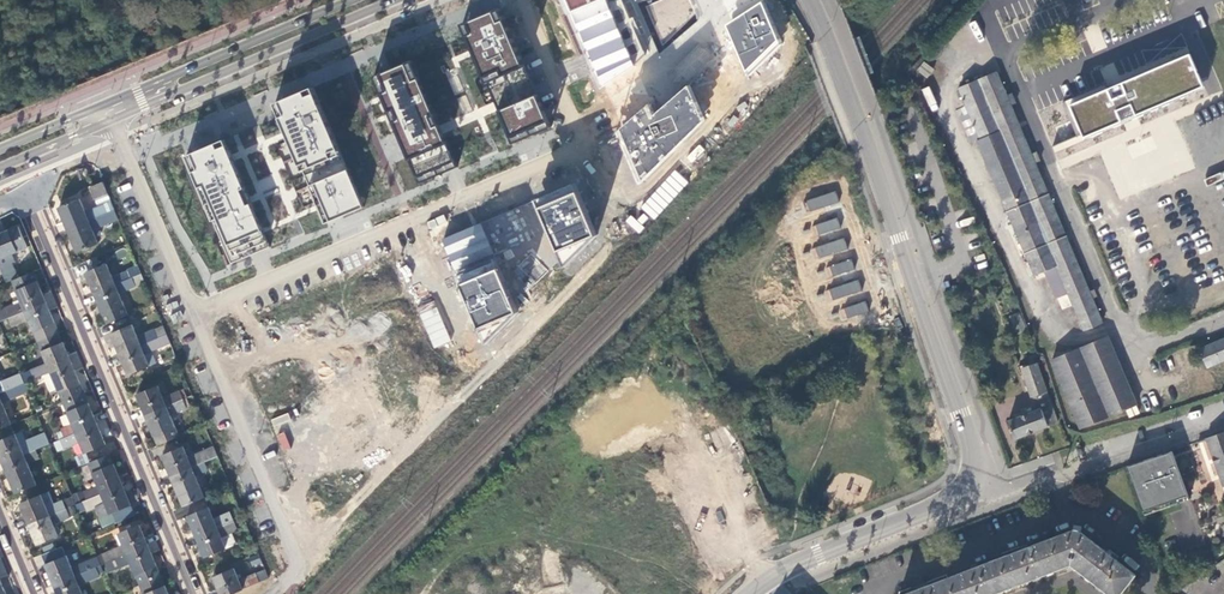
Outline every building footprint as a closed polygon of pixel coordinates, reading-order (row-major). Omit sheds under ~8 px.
[(602,88),(634,66),(606,0),(564,0),(602,88)] [(730,36),(747,77),(780,43),(764,3),(726,28),(730,36)] [(552,127),(501,7),(463,23),(468,37),(371,77),(378,94),(369,98),(385,136),(397,131),(418,184),(457,167),(450,148),(505,124),(512,143),(552,127)] [(1191,51),(1075,97),(1092,140),(1208,93),(1191,51)] [(919,71),(928,78),(935,70),(925,63),(919,71)] [(997,72),(960,88),(962,91),(958,93),(960,98),(964,97),(982,139),(979,141),(1036,276),(1045,272),(1057,301),(1070,295),(1085,332),(1104,324),(1093,299),(1097,297),(1094,292),(1090,293),(997,72)] [(649,103),(616,130),(640,183),(705,120),(691,82),(660,108),(653,113),(649,103)] [(363,207),(313,87),(274,104),(279,116),(186,156),(192,172),(187,175),(225,266),(270,247),(263,233),(318,209),(325,223),(363,207)] [(107,194),(102,182),(90,188),(95,199),(107,194)] [(598,237),(576,183),(532,202),(565,270),(598,237)] [(836,190),(803,200),(807,211),(824,206),(839,202),(836,190)] [(58,208),(68,230),(114,211),(107,194),(95,199),(98,207),(85,213),(79,199),(58,208)] [(114,211),(68,230),(77,252),(98,244),(93,230),(118,220),(114,211)] [(838,217),(814,224),(817,235),(828,232),(841,228),(838,217)] [(520,311),(482,223),(441,241),(483,347),(520,311)] [(0,235),(0,260),(28,248),(19,227),(0,235)] [(844,238),(815,246),(819,258),(832,254),(847,250),(844,238)] [(852,259),(829,266),(832,277),(842,274),(855,270),(852,259)] [(86,274),(94,294),(132,278),(129,272),(113,278),(107,265),(86,274)] [(46,302),(34,273),(13,281),(22,303),(0,312),(0,322),(14,316),(46,302)] [(132,278),(94,294),(107,325),(128,316),(120,294),(136,287),(132,278)] [(859,280),(829,289),(833,299),(846,295),(862,291),(859,280)] [(866,301),(845,307),(848,318),(855,316),(869,312),(866,301)] [(38,342),(59,333),(46,302),(14,316),(16,320),(27,316),(38,342)] [(1004,321),(1011,336),(1025,330),(1019,315),(1004,321)] [(111,334),(120,355),(161,337),(160,333),(156,335),(154,330),(137,337),(132,326),(111,334)] [(51,372),(72,364),(59,333),(38,342),(47,364),(31,370),(35,379),(45,375),(51,372)] [(161,337),(120,355),(129,375),(150,367),(145,355),(170,344),(166,335),(161,337)] [(1127,410),(1137,406),(1109,337),(1052,361),(1081,428),(1127,410)] [(1201,349),(1208,366),(1223,359),(1223,340),(1201,349)] [(1009,424),(1016,440),(1059,423),(1039,365),(1040,364),(1037,355),(1028,358),(1031,366),(1022,370),(1038,412),(1009,424)] [(72,364),(51,372),(58,389),(63,402),(84,394),(72,364)] [(58,389),(51,372),(45,375),(52,391),(58,389)] [(14,387),(24,383),(21,375),(0,383),(0,393),(14,387)] [(137,395),(146,415),(186,399),(182,390),(163,398),(158,386),(137,395)] [(0,393),(0,429),(10,424),(2,404),(18,397),(14,387),(0,393)] [(65,437),(97,424),(84,394),(63,402),(72,423),(61,428),(65,437)] [(186,399),(146,415),(158,446),(179,437),(170,415),(189,407),(186,399)] [(1142,417),(1137,406),(1127,410),(1131,420),(1142,417)] [(289,413),(270,412),(269,423),(289,424),(289,413)] [(105,444),(97,424),(65,437),(61,439),(64,448),(80,441),(85,453),(105,444)] [(277,434),(280,451),(289,449),(286,432),(277,434)] [(1218,470),(1223,468),(1223,433),(1207,439),(1218,470)] [(3,464),(40,448),(36,439),(19,446),(14,434),(0,440),(0,457),(3,464)] [(40,448),(3,464),(15,494),(36,485),(26,463),(48,453),(45,446),(40,448)] [(162,456),(171,476),(204,462),(217,457),(214,448),(188,458),(183,447),(162,456)] [(1193,496),(1176,452),(1130,470),(1146,514),(1193,496)] [(122,485),(109,454),(88,464),(98,486),(83,493),(86,500),(91,499),(102,494),(122,485)] [(204,462),(171,476),(184,507),(205,498),(196,476),(208,471),(204,462)] [(131,505),(122,485),(102,494),(110,514),(131,505)] [(20,504),(29,524),(66,509),(62,501),(45,508),(40,495),(20,504)] [(66,509),(29,524),(37,545),(57,536),(53,526),(74,516),(71,507),(66,509)] [(188,516),(197,537),(234,521),(231,513),(214,519),(209,507),(188,516)] [(234,521),(197,537),(206,557),(226,549),(221,537),(238,530),(234,521)] [(107,563),(148,546),(140,525),(119,533),(123,545),(103,554),(107,563)] [(1073,564),(1111,593),(1121,593),(1135,576),(1081,532),(1072,532),(908,593),(995,593),(1073,564)] [(141,585),(161,576),(148,546),(107,563),(111,571),(131,563),(141,585)] [(45,564),(54,585),(74,577),(91,570),(87,560),(70,567),(65,556),(45,564)] [(221,593),(232,593),(269,579),(265,570),(240,580),(235,568),(214,578),(221,593)] [(165,586),(161,576),(141,585),(144,593),(168,593),(165,586)] [(54,585),(58,593),(82,593),(74,577),(54,585)]
